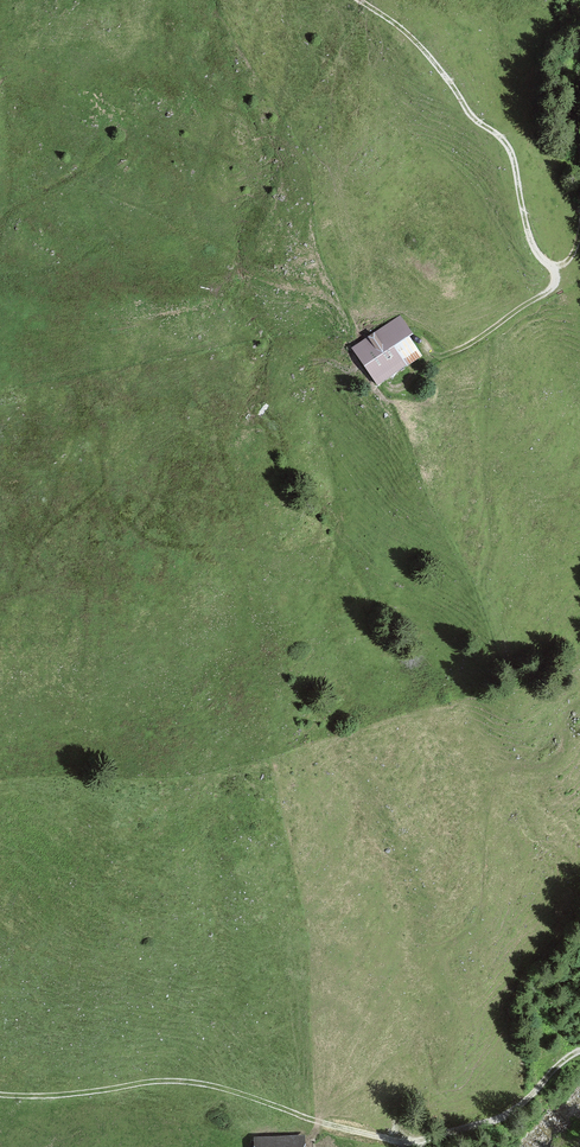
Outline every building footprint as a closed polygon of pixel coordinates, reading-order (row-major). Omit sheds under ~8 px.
[(374,380),(413,355),(392,323),(387,326),(389,330),(356,352),(374,380)] [(300,1139),(255,1141),(255,1146),(301,1146),(300,1139)]
